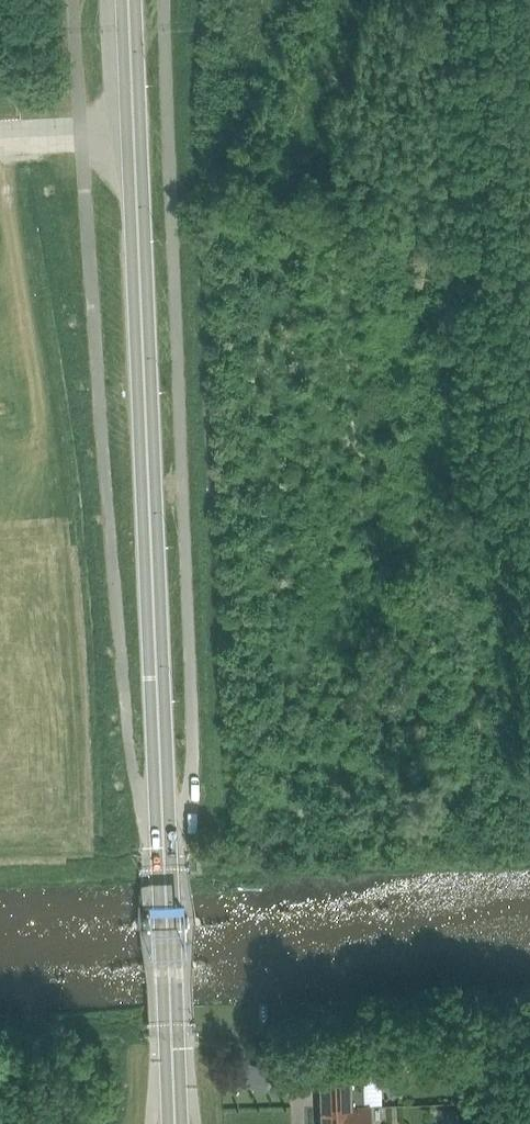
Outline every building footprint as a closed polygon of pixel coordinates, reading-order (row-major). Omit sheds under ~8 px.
[(195,917),(156,919),(136,920),(135,920),(133,921),(132,922),(132,924),(132,925),(132,927),(133,928),(135,929),(136,929),(195,926),(196,926),(198,926),(199,925),(200,923),(200,922),(200,920),(199,919),(198,918),(196,917),(195,917)] [(191,960),(164,962),(144,963),(143,963),(141,964),(140,965),(140,967),(140,968),(140,970),(141,971),(143,972),(144,972),(191,970),(193,970),(194,969),(195,968),(196,967),(196,965),(196,964),(195,962),(194,961),(193,961),(191,960)] [(370,1103),(363,1103),(363,1098),(362,1067),(337,1068),(337,1074),(320,1075),(321,1108),(370,1107),(370,1103)] [(370,1107),(321,1108),(322,1123),(371,1123),(370,1107)]
